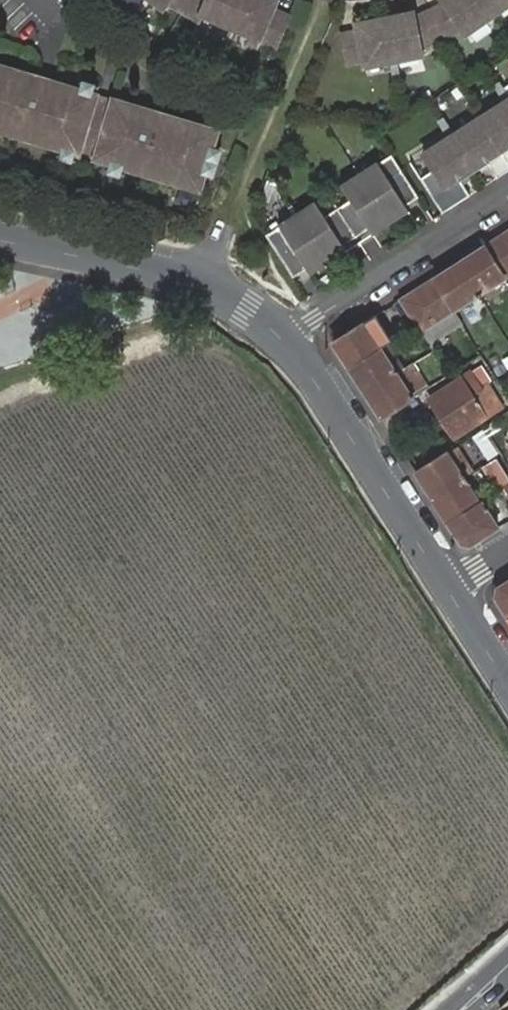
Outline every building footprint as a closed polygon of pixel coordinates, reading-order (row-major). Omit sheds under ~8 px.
[(165,8),(170,2),(203,19),(206,13),(282,46),(295,15),(279,7),(282,0),(154,0),(165,8)] [(349,61),(365,58),(366,65),(423,54),(422,46),(462,27),(465,32),(507,2),(507,0),(443,0),(445,4),(416,17),(414,11),(357,22),(359,30),(344,34),(349,61)] [(0,64),(0,129),(79,153),(80,150),(97,155),(96,157),(201,189),(219,130),(113,98),(112,101),(96,96),(97,94),(0,64)] [(443,213),(471,196),(462,181),(490,164),(499,178),(507,172),(507,101),(424,154),(434,170),(421,178),(443,213)] [(281,226),(267,235),(294,277),(307,268),(311,274),(348,251),(344,245),(370,228),(373,234),(410,211),(406,206),(419,197),(393,155),(379,163),(378,161),(342,185),(351,199),(338,207),(325,216),(316,201),(280,224),(281,226)] [(342,185),(329,193),(338,207),(351,199),(342,185)] [(329,193),(316,201),(325,216),(338,207),(329,193)] [(484,246),(504,278),(507,284),(507,231),(484,246)] [(460,262),(480,294),(504,278),(484,246),(460,262)] [(455,309),(480,294),(460,262),(435,278),(455,309)] [(455,309),(435,278),(401,299),(417,325),(421,331),(455,309)] [(389,334),(406,324),(394,302),(376,313),(389,334)] [(460,317),(455,309),(421,331),(426,339),(429,344),(463,323),(460,317)] [(333,343),(350,369),(381,348),(365,323),(333,343)] [(350,369),(365,393),(397,373),(381,348),(350,369)] [(397,373),(413,398),(427,389),(411,364),(397,373)] [(471,372),(430,398),(455,438),(503,407),(488,384),(482,388),(471,372)] [(365,393),(381,418),(413,398),(397,373),(365,393)] [(494,422),(484,429),(489,436),(499,430),(494,422)] [(484,429),(472,436),(484,454),(496,446),(489,436),(484,429)] [(464,478),(448,453),(416,473),(433,498),(464,478)] [(498,459),(497,458),(484,466),(498,489),(507,483),(507,475),(498,459)] [(433,498),(448,523),(480,503),(464,478),(433,498)] [(472,545),(499,527),(482,501),(480,503),(448,523),(461,543),(472,545)] [(507,616),(507,582),(499,588),(496,598),(507,616)]
